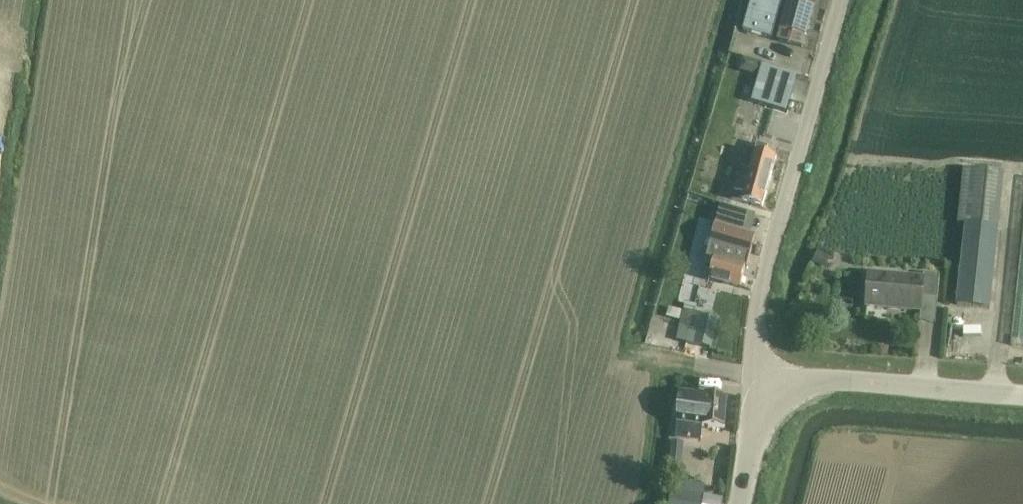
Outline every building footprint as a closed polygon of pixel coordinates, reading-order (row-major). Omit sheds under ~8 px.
[(742,31),(770,38),(780,1),(775,0),(750,0),(742,31)] [(776,42),(801,49),(801,47),(804,36),(805,37),(813,7),(805,5),(806,0),(796,0),(796,2),(788,0),(787,0),(784,13),(779,30),(776,42)] [(761,78),(753,103),(785,113),(795,77),(764,67),(763,68),(761,78)] [(738,170),(731,201),(762,208),(775,158),(766,156),(768,147),(757,144),(754,153),(745,150),(741,170),(738,170)] [(962,170),(957,225),(964,226),(956,306),(989,310),(997,228),(1001,193),(1004,174),(962,170)] [(1010,346),(1022,347),(1022,224),(1010,346)] [(745,268),(753,236),(712,227),(704,260),(712,262),(708,281),(739,288),(744,268),(745,268)] [(817,252),(810,263),(818,267),(824,256),(817,252)] [(922,280),(869,275),(866,307),(921,312),(922,299),(936,300),(938,276),(923,275),(922,280)] [(667,308),(665,318),(680,321),(683,312),(667,308)] [(711,350),(717,320),(717,318),(693,314),(694,310),(684,308),(683,312),(680,321),(676,341),(695,345),(695,347),(711,350)] [(676,424),(675,440),(699,443),(700,427),(724,429),(726,397),(706,396),(707,382),(695,381),(694,395),(689,394),(679,394),(676,424)] [(699,497),(672,492),(670,503),(698,503),(699,497)]
